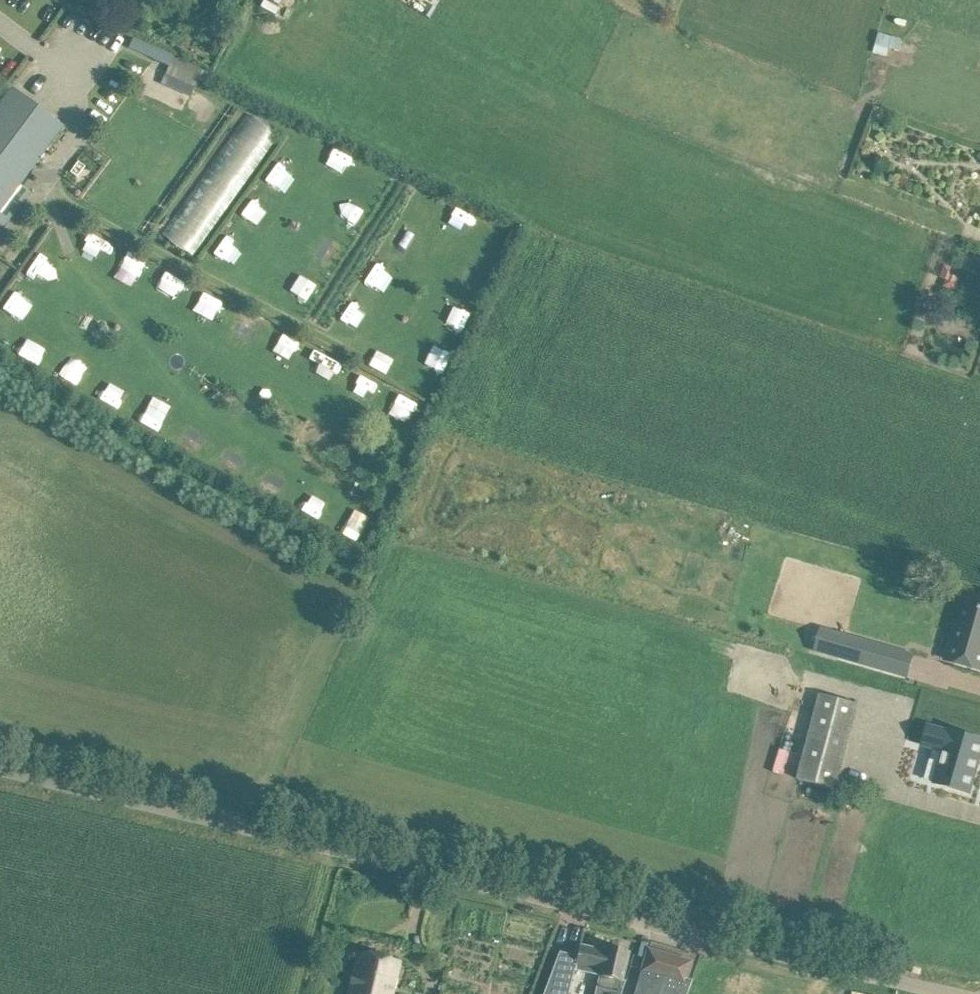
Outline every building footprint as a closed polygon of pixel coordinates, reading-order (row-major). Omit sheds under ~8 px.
[(168,69),(164,77),(194,91),(199,80),(202,72),(173,58),(168,69)] [(62,128),(11,90),(0,104),(0,211),(62,128)] [(78,161),(69,174),(76,179),(85,166),(78,161)] [(163,217),(159,224),(164,227),(168,220),(163,217)] [(946,266),(941,279),(947,281),(944,288),(956,292),(961,280),(951,276),(953,268),(946,266)] [(945,660),(955,663),(979,670),(979,607),(966,603),(961,621),(957,620),(951,641),(945,660)] [(866,647),(861,664),(884,671),(889,653),(866,647)] [(924,744),(945,751),(936,783),(969,793),(979,755),(979,740),(951,731),(950,733),(929,727),(924,744)] [(625,981),(621,980),(628,951),(606,946),(605,951),(579,945),(577,956),(559,951),(543,993),(568,993),(574,969),(598,975),(594,993),(620,993),(625,981)] [(690,983),(685,982),(691,962),(648,949),(635,993),(687,993),(690,983)] [(394,981),(399,961),(360,952),(350,993),(391,993),(394,981)]
